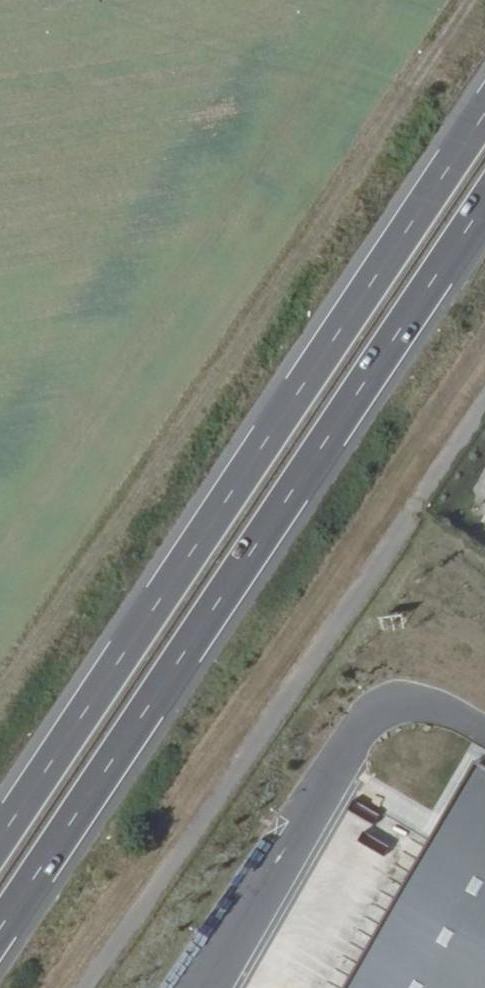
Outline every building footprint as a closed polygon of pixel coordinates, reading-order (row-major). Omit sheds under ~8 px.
[(365,987),(484,987),(484,780),(365,987)]
